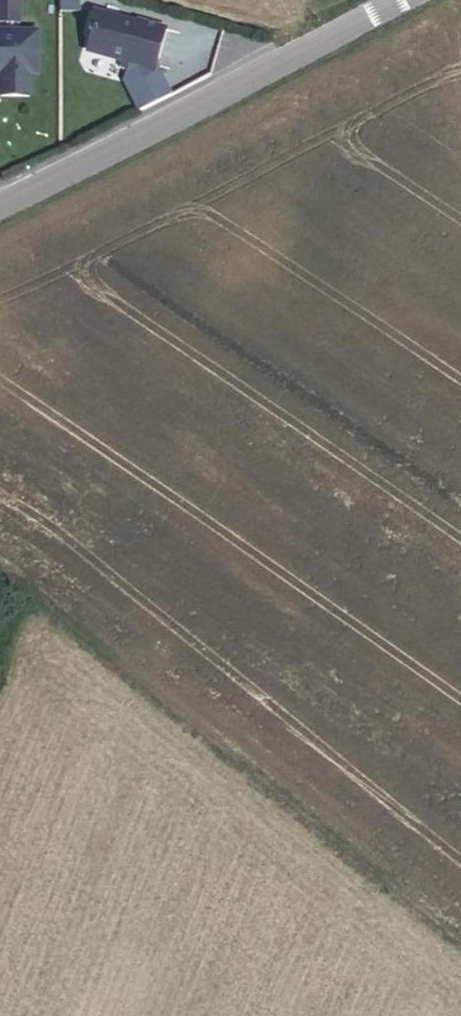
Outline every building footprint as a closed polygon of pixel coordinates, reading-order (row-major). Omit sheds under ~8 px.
[(18,19),(18,0),(0,0),(0,19),(18,19)] [(123,25),(121,23),(93,16),(88,32),(91,38),(87,51),(90,56),(126,66),(124,71),(151,78),(164,32),(137,24),(136,27),(129,25),(129,27),(123,25)] [(0,29),(0,96),(28,97),(28,75),(36,74),(37,30),(0,29)]
